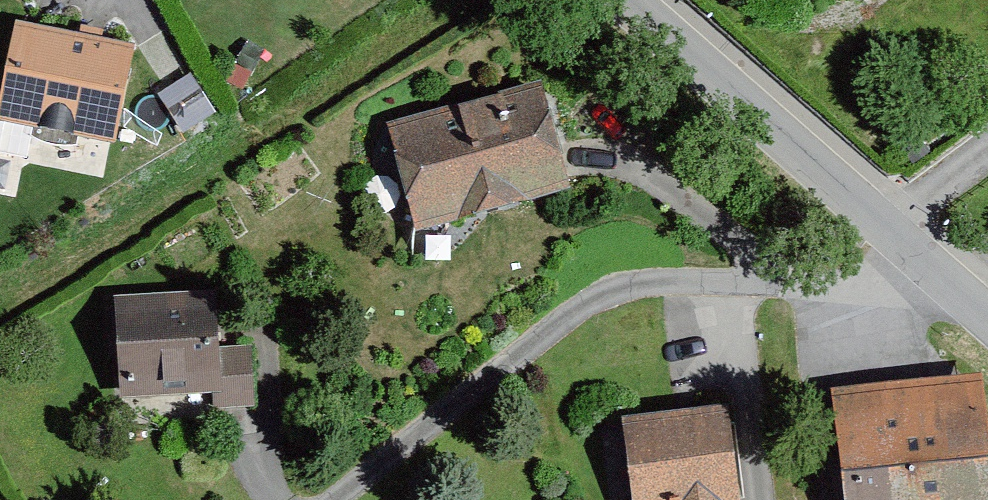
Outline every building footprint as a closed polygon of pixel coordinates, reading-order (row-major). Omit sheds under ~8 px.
[(104,155),(124,55),(4,31),(0,53),(0,134),(104,155)] [(408,239),(563,200),(536,94),(381,132),(408,239)] [(111,302),(111,402),(210,402),(210,415),(252,415),(252,355),(210,355),(209,301),(111,302)] [(836,499),(984,499),(971,387),(825,403),(836,499)] [(721,418),(612,430),(620,499),(730,499),(721,418)]
